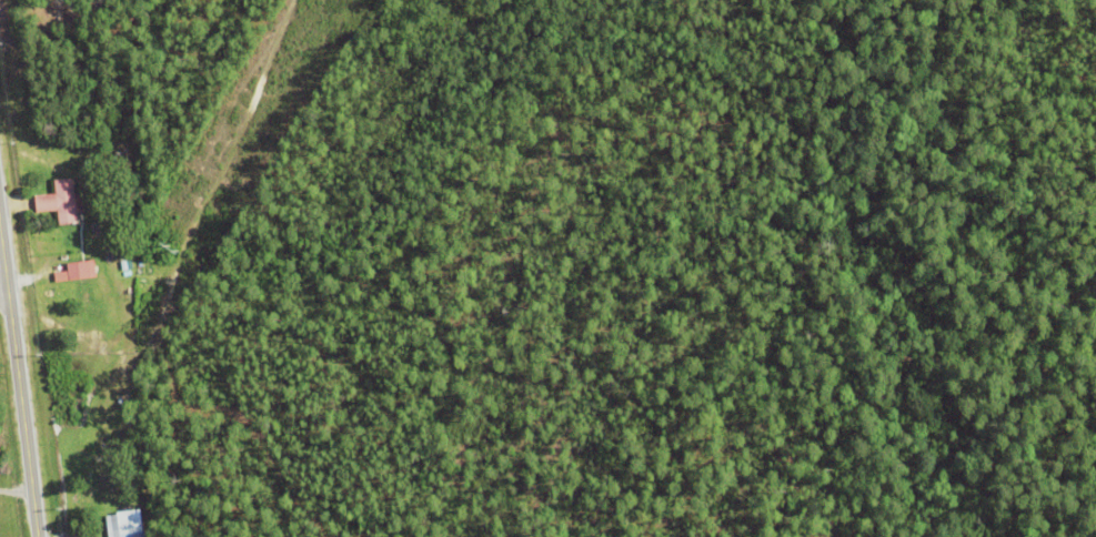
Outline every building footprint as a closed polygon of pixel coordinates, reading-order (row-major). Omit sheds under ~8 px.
[(82,197),(83,211),(77,211),(77,222),(58,224),(57,209),(38,211),(36,195),(56,193),(53,180),(72,178),(74,197),(82,197)] [(67,262),(93,260),(95,276),(69,280),(67,262)] [(144,531),(145,536),(108,536),(105,516),(117,514),(117,511),(140,508),(142,531),(144,531)]
